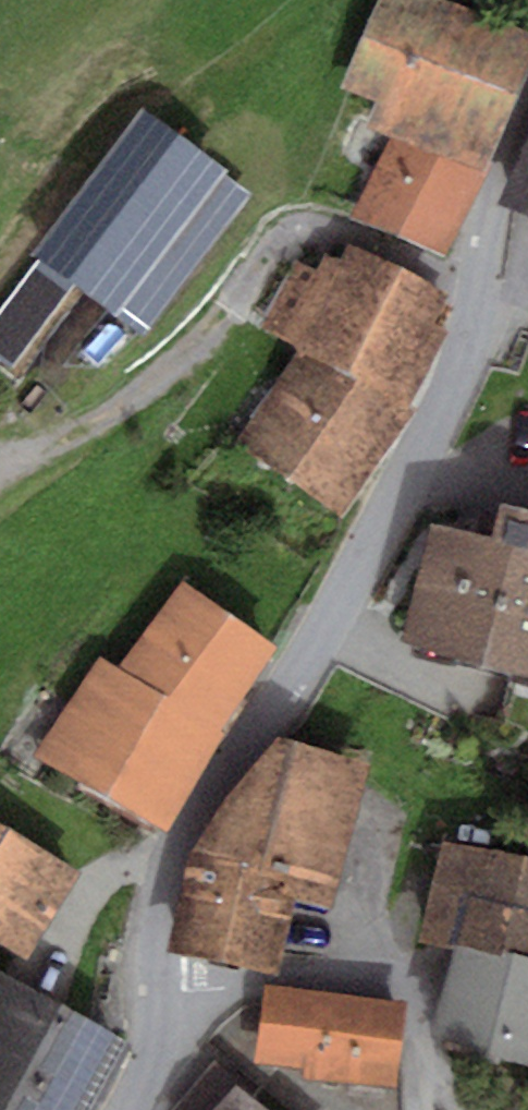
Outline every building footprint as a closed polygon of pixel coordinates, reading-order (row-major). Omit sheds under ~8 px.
[(452,0),(380,0),(342,86),(377,101),(367,123),(389,133),(482,174),(527,69),(527,33),(452,0)] [(142,109),(31,256),(40,263),(0,315),(0,352),(13,362),(75,280),(147,334),(254,194),(142,109)] [(482,174),(389,133),(354,214),(451,257),(486,175),(482,174)] [(500,205),(527,215),(527,142),(500,205)] [(297,262),(259,328),(300,350),(408,408),(447,333),(433,323),(449,298),(349,246),(339,260),(324,256),(314,272),(297,262)] [(237,442),(342,518),(416,411),(408,408),(300,350),(237,442)] [(501,503),(493,537),(430,522),(402,642),(527,671),(527,509),(501,503)] [(275,646),(180,580),(119,669),(99,658),(32,755),(168,832),(275,646)] [(369,763),(279,736),(231,788),(189,853),(167,950),(278,972),(293,901),(332,911),(369,763)] [(0,824),(0,943),(28,960),(80,871),(0,824)] [(448,839),(422,943),(454,951),(432,1041),(527,1065),(527,859),(448,839)] [(0,967),(0,1109),(97,1109),(135,1041),(0,967)] [(408,1001),(265,983),(255,1062),(304,1068),(303,1076),(397,1088),(408,1001)] [(234,1083),(211,1109),(267,1109),(234,1083)]
